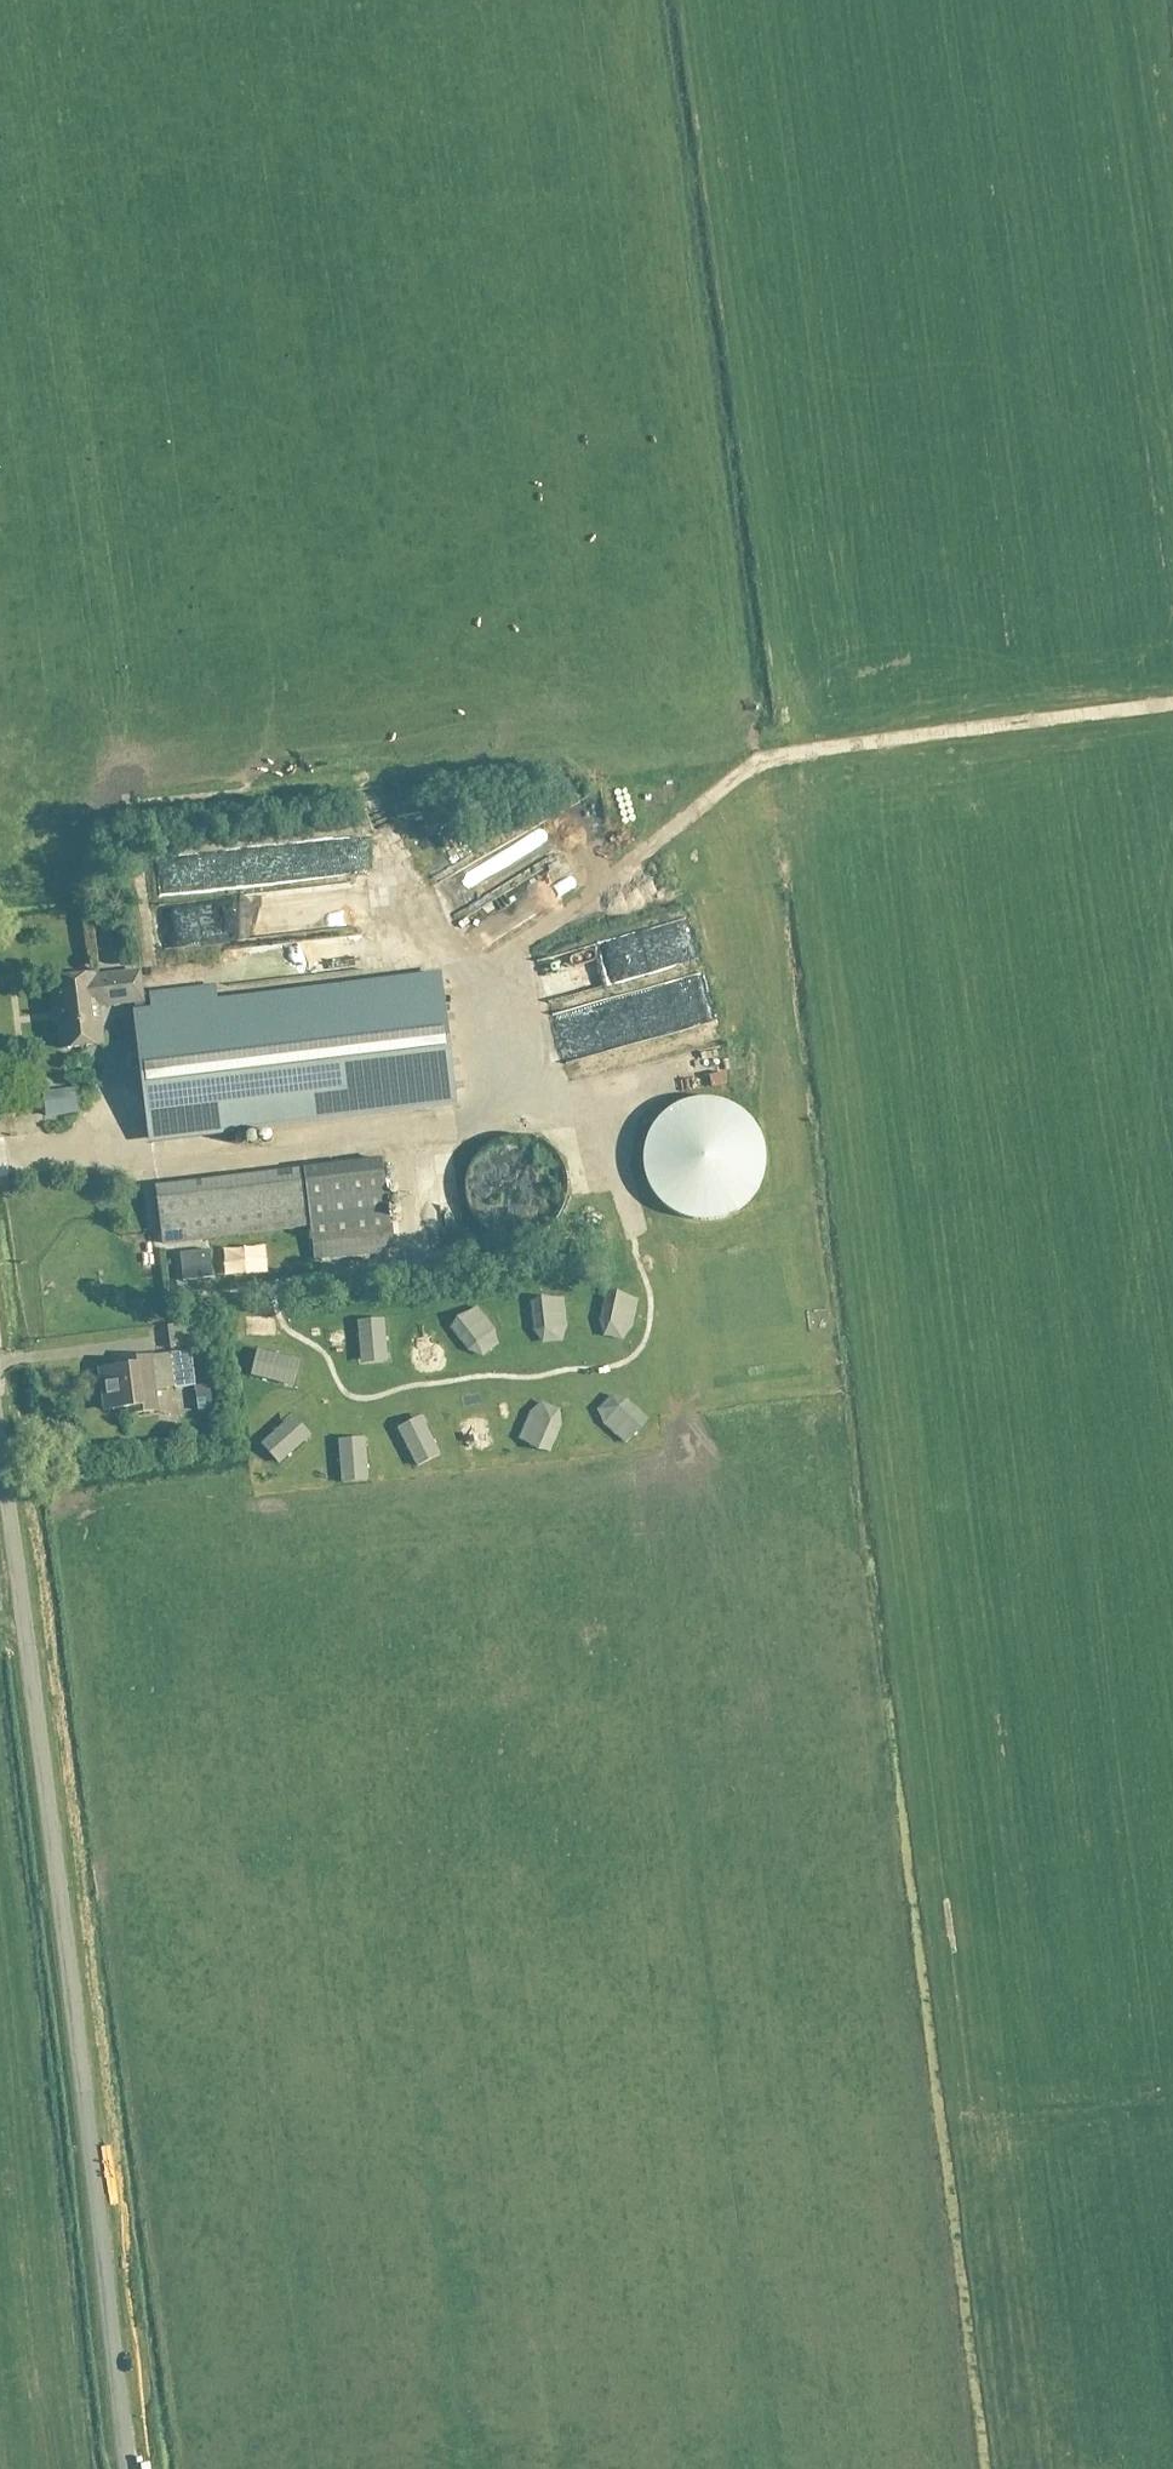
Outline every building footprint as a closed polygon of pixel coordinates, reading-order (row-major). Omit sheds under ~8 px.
[(650,884),(629,890),(634,907),(655,901),(650,884)] [(150,1140),(155,1140),(454,1103),(440,978),(217,1006),(215,990),(149,998),(151,1014),(144,1014),(139,973),(94,979),(94,976),(49,982),(53,1011),(57,1011),(62,1051),(102,1046),(97,1008),(133,1004),(150,1140)] [(544,1053),(548,1092),(632,1083),(630,1073),(706,1065),(703,1041),(586,1054),(586,1049),(544,1053)] [(51,1094),(52,1110),(86,1106),(85,1091),(51,1094)] [(764,1156),(763,1146),(761,1140),(759,1135),(756,1129),(749,1120),(746,1116),(740,1112),(736,1109),(729,1105),(720,1102),(713,1100),(707,1099),(701,1099),(695,1100),(684,1102),(678,1105),(672,1108),(667,1111),(662,1115),(658,1119),(654,1124),(651,1128),(648,1135),(646,1140),(644,1146),(642,1152),(642,1157),(642,1164),(643,1170),(644,1176),(646,1182),(648,1186),(651,1192),(657,1201),(661,1205),(666,1210),(672,1213),(677,1216),(684,1219),(688,1220),(694,1221),(699,1222),(705,1222),(713,1221),(718,1220),(724,1218),(729,1216),(735,1213),(739,1210),(744,1206),(749,1201),(753,1197),(756,1191),(760,1185),(763,1174),(764,1164),(764,1156)] [(480,1226),(487,1232),(495,1236),(503,1239),(511,1240),(520,1240),(528,1239),(536,1236),(544,1232),(550,1226),(556,1220),(561,1213),(564,1205),(566,1196),(566,1188),(565,1179),(563,1171),(559,1163),(554,1156),(548,1150),(541,1145),(534,1141),(525,1139),(517,1138),(508,1139),(499,1141),(491,1144),(484,1149),(477,1155),(472,1162),(468,1170),(465,1178),(464,1187),(464,1196),(466,1204),(470,1212),(474,1220),(480,1226)] [(313,1262),(392,1252),(381,1161),(155,1189),(162,1245),(309,1228),(313,1262)] [(174,1318),(175,1342),(194,1341),(193,1317),(174,1318)] [(174,1390),(194,1387),(190,1352),(170,1355),(174,1390)] [(127,1416),(157,1412),(150,1357),(120,1361),(121,1368),(99,1370),(105,1412),(127,1409),(127,1416)]
